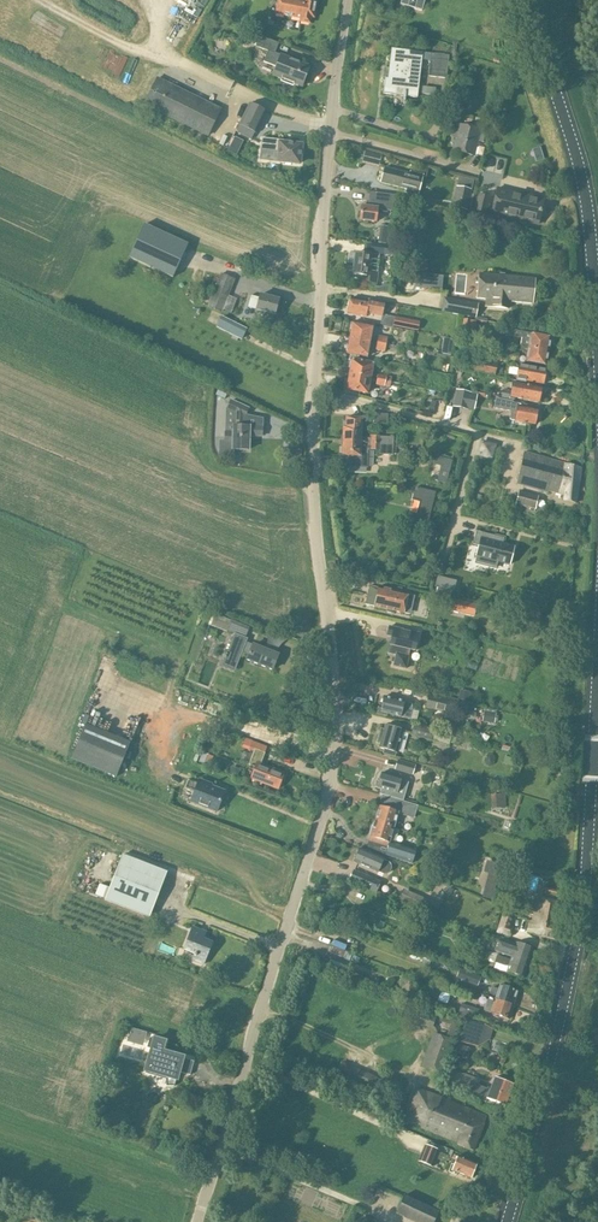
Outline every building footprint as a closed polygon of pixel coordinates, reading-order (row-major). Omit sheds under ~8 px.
[(310,0),(303,0),(303,1),(300,0),(277,0),(275,14),(301,19),(300,22),(309,24),(311,17),(314,18),(317,1),(310,0)] [(400,4),(422,11),(425,0),(402,0),(400,4)] [(284,18),(282,25),(297,28),(298,21),(284,18)] [(259,36),(255,47),(268,51),(275,54),(275,53),(278,44),(259,36)] [(417,98),(423,53),(391,49),(387,78),(384,78),(383,94),(417,98)] [(268,51),(264,62),(276,66),(273,76),(302,87),(310,67),(296,61),(297,59),(289,56),(288,58),(280,56),(275,53),(275,54),(268,51)] [(449,56),(431,54),(428,76),(446,78),(449,56)] [(143,105),(149,108),(208,137),(222,109),(157,77),(143,105)] [(435,95),(436,88),(422,87),(421,94),(435,95)] [(237,128),(233,133),(248,140),(251,133),(253,134),(261,115),(243,107),(234,127),(237,128)] [(477,142),(479,132),(480,130),(460,125),(458,131),(454,130),(452,138),(457,139),(454,151),(473,156),(477,142)] [(490,131),(480,128),(480,130),(479,132),(477,142),(487,145),(489,135),(490,131)] [(262,138),(261,150),(275,151),(274,162),(299,165),(299,163),(301,161),(302,155),(300,153),(301,145),(286,144),(286,141),(278,140),(262,138)] [(380,166),(383,155),(366,150),(363,162),(380,166)] [(381,183),(406,189),(406,192),(418,195),(424,174),(411,171),(410,174),(384,168),(381,183)] [(456,186),(452,207),(468,210),(472,190),(456,186)] [(491,215),(537,225),(543,198),(497,188),(491,215)] [(394,195),(370,192),(368,207),(361,206),(359,221),(376,223),(378,209),(392,211),(394,195)] [(487,215),(491,197),(478,194),(474,212),(487,215)] [(144,224),(128,258),(172,278),(188,244),(144,224)] [(379,234),(378,242),(387,244),(388,235),(379,234)] [(393,256),(394,246),(372,243),(371,253),(379,254),(393,256)] [(378,273),(377,273),(379,254),(371,253),(371,256),(355,254),(352,275),(361,276),(361,282),(377,284),(378,273)] [(532,303),(534,278),(480,273),(477,298),(488,299),(487,306),(508,308),(508,301),(532,303)] [(220,274),(207,307),(221,313),(235,279),(220,274)] [(254,321),(271,325),(273,315),(275,316),(279,300),(260,295),(259,298),(250,296),(247,308),(255,310),(255,311),(256,311),(254,321)] [(478,304),(444,298),(441,312),(475,318),(478,304)] [(369,300),(368,304),(350,300),(348,313),(366,316),(367,313),(382,316),(385,303),(369,300)] [(222,317),(217,328),(240,340),(246,329),(222,317)] [(392,318),(390,323),(406,326),(407,320),(392,318)] [(463,319),(461,332),(475,334),(476,321),(463,319)] [(352,331),(350,338),(371,342),(371,341),(373,327),(353,324),(353,325),(351,326),(351,329),(352,331)] [(520,346),(528,347),(549,351),(551,336),(531,333),(510,329),(508,336),(521,338),(520,346)] [(378,336),(377,343),(386,345),(387,337),(378,336)] [(460,336),(459,341),(464,342),(463,346),(472,348),(475,339),(460,336)] [(348,346),(347,350),(348,351),(347,352),(368,356),(371,342),(350,338),(349,345),(348,346)] [(377,343),(376,350),(385,351),(386,345),(377,343)] [(528,347),(526,361),(546,365),(547,358),(548,358),(549,355),(548,353),(549,351),(528,347)] [(519,353),(505,351),(502,352),(502,356),(504,358),(518,360),(519,353)] [(352,368),(350,374),(371,378),(374,364),(353,360),(353,362),(351,362),(350,367),(352,368)] [(474,371),(494,375),(497,364),(476,360),(474,371)] [(525,381),(543,384),(546,370),(518,365),(515,379),(517,379),(517,380),(525,381)] [(378,373),(377,379),(390,382),(391,377),(387,376),(387,375),(378,373)] [(371,378),(350,374),(349,381),(347,381),(346,389),(368,393),(371,378)] [(542,388),(522,384),(513,382),(511,391),(502,390),(501,397),(509,398),(509,397),(539,402),(542,388)] [(217,390),(215,394),(224,398),(226,394),(217,390)] [(467,409),(471,393),(457,391),(453,406),(467,409)] [(538,410),(526,408),(527,406),(512,403),(512,402),(496,399),(494,408),(511,411),(510,418),(511,420),(515,420),(515,421),(535,425),(538,410)] [(220,441),(219,458),(234,458),(234,449),(249,449),(250,436),(263,436),(263,427),(252,426),(252,427),(245,426),(245,418),(249,408),(230,400),(225,410),(234,413),(234,426),(232,426),(232,431),(224,431),(224,441),(220,441)] [(389,423),(389,413),(376,414),(377,423),(389,423)] [(343,427),(343,441),(370,443),(371,438),(362,437),(361,437),(362,418),(346,417),(346,427),(343,427)] [(343,441),(342,455),(343,455),(342,461),(342,467),(367,468),(367,449),(370,449),(370,443),(343,441)] [(484,441),(480,456),(494,459),(498,444),(484,441)] [(370,449),(370,450),(379,450),(379,454),(393,455),(393,451),(393,449),(393,444),(370,443),(370,449)] [(299,471),(301,452),(283,450),(281,469),(299,471)] [(524,452),(516,482),(516,484),(548,493),(549,491),(559,494),(564,496),(563,500),(576,504),(581,468),(563,463),(524,452)] [(436,456),(434,464),(442,466),(438,482),(446,484),(452,460),(436,456)] [(415,488),(413,498),(422,500),(417,522),(427,525),(435,493),(415,488)] [(538,496),(518,491),(515,504),(535,509),(538,496)] [(428,528),(426,538),(435,540),(437,530),(428,528)] [(473,545),(480,547),(476,563),(496,568),(498,562),(510,565),(514,547),(502,544),(504,538),(476,531),(473,545)] [(438,577),(435,587),(453,591),(456,581),(438,577)] [(367,594),(365,604),(374,606),(386,609),(387,609),(387,612),(391,613),(393,611),(403,613),(407,594),(400,593),(401,588),(390,586),(389,590),(378,588),(369,586),(367,594)] [(461,605),(447,602),(446,607),(459,611),(461,605)] [(556,611),(554,620),(564,623),(566,614),(556,611)] [(215,616),(213,624),(226,627),(228,619),(215,616)] [(227,632),(234,635),(222,666),(235,672),(242,652),(249,655),(248,660),(272,669),(278,655),(252,644),(252,645),(246,643),(248,639),(246,638),(248,630),(230,623),(227,632)] [(417,641),(419,633),(390,627),(388,635),(393,636),(389,652),(396,654),(394,665),(406,668),(410,649),(416,651),(418,641),(417,641)] [(576,648),(570,646),(568,652),(573,655),(576,648)] [(460,690),(458,699),(468,701),(470,692),(460,690)] [(425,707),(451,713),(454,700),(428,694),(425,707)] [(409,703),(404,701),(383,696),(381,708),(378,707),(376,714),(387,716),(387,713),(400,716),(409,718),(411,707),(411,704),(409,703)] [(484,711),(482,722),(494,724),(496,713),(495,713),(489,712),(484,711)] [(85,724),(71,758),(116,776),(130,743),(85,724)] [(414,724),(411,735),(431,740),(431,737),(432,737),(434,729),(414,724)] [(378,747),(384,749),(397,753),(404,730),(385,725),(384,729),(380,728),(375,743),(379,744),(378,747)] [(432,737),(431,737),(446,741),(448,733),(434,729),(432,737)] [(245,738),(242,747),(249,750),(252,741),(245,738)] [(249,750),(248,751),(253,753),(252,755),(249,764),(249,765),(250,765),(254,767),(252,773),(250,778),(278,789),(284,773),(260,764),(264,753),(267,746),(252,741),(249,750)] [(208,754),(204,764),(210,766),(214,757),(208,754)] [(398,760),(395,769),(412,774),(415,765),(398,760)] [(231,766),(228,775),(236,778),(239,769),(231,766)] [(401,780),(401,778),(381,772),(379,781),(376,780),(374,786),(377,787),(381,789),(379,794),(403,801),(408,782),(401,780)] [(188,780),(184,789),(194,792),(190,801),(217,812),(225,791),(198,781),(197,783),(188,780)] [(505,794),(496,795),(497,808),(506,808),(505,794)] [(380,801),(374,821),(394,828),(398,814),(413,819),(417,806),(399,800),(397,806),(380,801)] [(370,837),(369,841),(387,846),(388,844),(388,843),(389,843),(390,841),(394,828),(374,821),(370,837)] [(453,837),(453,840),(454,843),(457,844),(460,842),(462,839),(460,836),(457,835),(453,837)] [(387,846),(385,855),(412,864),(415,852),(416,850),(390,841),(389,843),(388,843),(388,844),(387,846)] [(384,859),(365,851),(359,848),(353,861),(378,873),(378,872),(383,874),(387,874),(390,872),(391,869),(391,865),(389,862),(384,860),(384,859)] [(105,900),(120,906),(149,918),(167,871),(123,854),(105,900)] [(498,875),(501,864),(487,860),(484,871),(488,872),(498,875)] [(348,881),(364,887),(368,876),(353,870),(348,881)] [(492,899),(494,891),(484,889),(482,896),(492,899)] [(529,921),(527,932),(555,935),(556,924),(558,924),(561,902),(559,902),(560,894),(543,890),(541,898),(536,897),(532,921),(529,921)] [(504,911),(497,933),(510,938),(513,928),(510,927),(515,914),(504,911)] [(464,939),(467,932),(456,926),(452,934),(464,939)] [(200,930),(192,927),(184,949),(195,953),(192,960),(203,964),(212,942),(203,939),(204,936),(198,934),(200,930)] [(499,950),(512,954),(510,957),(527,963),(533,948),(516,942),(514,947),(501,943),(499,950)] [(471,958),(460,954),(456,964),(467,968),(471,958)] [(494,963),(507,967),(506,972),(523,978),(527,963),(510,957),(510,959),(497,955),(494,963)] [(477,985),(480,977),(464,970),(461,978),(477,985)] [(492,988),(490,994),(496,996),(495,999),(513,1005),(518,991),(500,985),(498,990),(492,988)] [(455,1006),(458,999),(444,993),(441,1000),(455,1006)] [(487,1000),(484,1010),(490,1013),(508,1019),(513,1006),(513,1005),(495,999),(495,1000),(494,1002),(487,1000)] [(461,1003),(458,1014),(478,1020),(481,1009),(461,1003)] [(438,1034),(429,1059),(427,1068),(441,1073),(444,1064),(458,1022),(436,1015),(437,1014),(419,1007),(413,1022),(432,1028),(435,1020),(450,1025),(446,1037),(438,1034)] [(481,1041),(491,1042),(494,1024),(467,1020),(463,1042),(481,1045),(481,1041)] [(130,1028),(128,1035),(145,1040),(147,1033),(130,1028)] [(152,1049),(145,1070),(148,1071),(147,1073),(166,1079),(166,1085),(175,1086),(177,1079),(179,1071),(190,1074),(194,1061),(183,1058),(183,1057),(162,1051),(165,1041),(150,1037),(147,1047),(152,1049)] [(462,1045),(459,1055),(468,1059),(472,1048),(462,1045)] [(334,1078),(372,1094),(379,1077),(341,1061),(334,1078)] [(450,1070),(445,1085),(453,1088),(453,1089),(473,1097),(477,1085),(479,1081),(464,1074),(460,1074),(450,1070)] [(477,1085),(473,1097),(485,1102),(487,1098),(506,1105),(514,1085),(495,1078),(490,1090),(477,1085)] [(403,1120),(458,1141),(456,1145),(473,1151),(487,1116),(416,1088),(403,1120)] [(424,1145),(417,1162),(432,1168),(439,1150),(424,1145)] [(476,1165),(477,1163),(458,1156),(454,1165),(451,1163),(448,1172),(456,1175),(457,1173),(471,1178),(473,1172),(476,1171),(477,1167),(476,1165)] [(412,1221),(433,1221),(438,1211),(404,1196),(395,1214),(412,1221)]
